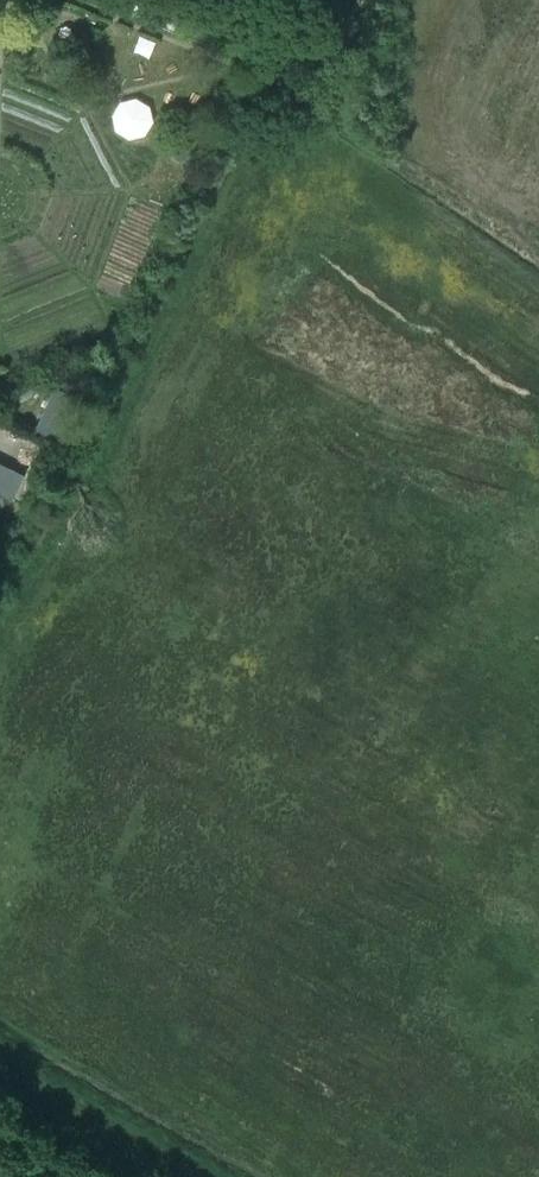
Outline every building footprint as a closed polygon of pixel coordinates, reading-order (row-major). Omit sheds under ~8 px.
[(118,135),(155,133),(153,99),(116,101),(118,135)] [(45,425),(65,434),(84,392),(64,383),(45,425)] [(0,461),(0,496),(17,503),(29,473),(0,461)]
